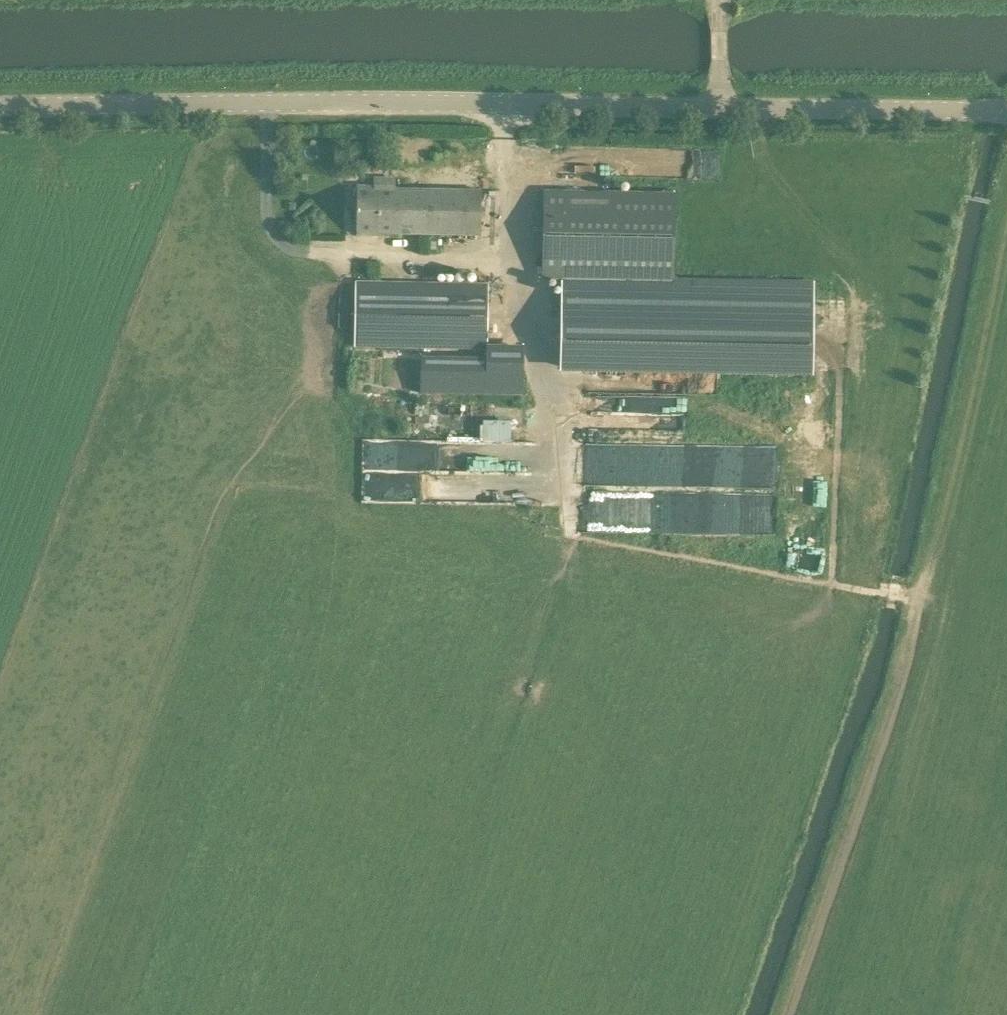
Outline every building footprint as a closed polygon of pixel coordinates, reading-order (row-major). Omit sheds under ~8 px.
[(481,234),(481,190),(394,189),(394,191),(379,191),(379,187),(380,187),(380,186),(357,186),(357,198),(349,198),(348,207),(357,207),(356,234),(389,235),(389,233),(481,234)] [(542,278),(561,278),(560,362),(810,366),(811,282),(672,280),(673,194),(543,192),(542,278)] [(354,345),(487,348),(488,284),(355,282),(354,345)] [(417,440),(362,439),(360,500),(425,502),(426,468),(416,468),(417,440)] [(582,485),(581,527),(778,532),(779,488),(691,486),(692,445),(583,442),(582,485)]
